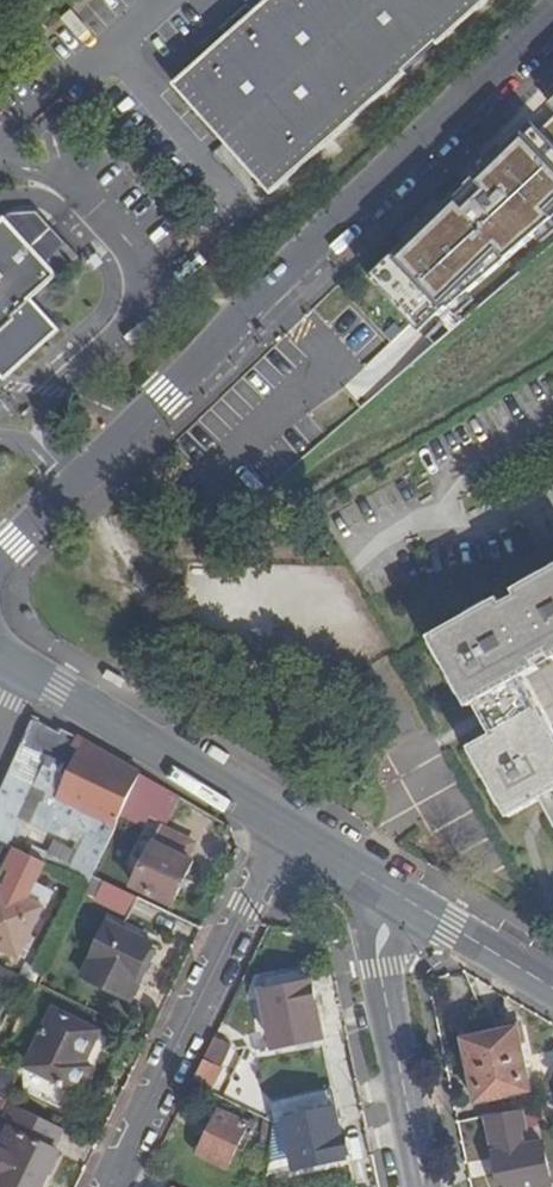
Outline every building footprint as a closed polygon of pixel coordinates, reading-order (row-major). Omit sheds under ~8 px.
[(175,84),(272,194),(408,73),(406,71),(437,44),(438,46),(490,0),(269,0),(175,84)] [(437,343),(552,233),(552,107),(374,278),(437,343)] [(15,319),(12,317),(53,277),(74,255),(46,223),(22,245),(0,223),(0,333),(15,319)] [(515,591),(519,597),(505,605),(501,599),(433,637),(471,706),(488,696),(498,715),(506,729),(472,748),(473,750),(510,814),(511,816),(544,798),(549,806),(552,813),(552,732),(523,677),(539,668),(536,661),(550,653),(552,659),(552,570),(515,591)] [(33,721),(0,793),(0,840),(11,845),(22,821),(23,819),(31,824),(59,837),(64,827),(85,837),(68,872),(88,882),(91,876),(121,815),(140,775),(141,773),(116,759),(113,764),(77,746),(81,739),(62,729),(60,734),(33,721)] [(116,759),(81,739),(77,746),(113,764),(116,759)] [(162,787),(140,775),(121,815),(138,823),(143,813),(147,803),(169,813),(177,795),(163,788),(162,787)] [(169,813),(147,803),(143,813),(165,823),(169,813)] [(154,844),(152,843),(132,886),(172,906),(193,863),(186,859),(193,844),(162,828),(154,844)] [(0,887),(0,950),(19,959),(44,907),(28,900),(47,862),(17,848),(6,872),(13,875),(5,890),(0,887)] [(138,899),(103,882),(95,899),(129,916),(138,899)] [(152,946),(109,924),(82,977),(130,1001),(139,982),(135,980),(152,946)] [(162,950),(152,946),(135,980),(139,982),(145,985),(162,950)] [(0,966),(0,1014),(19,975),(0,966)] [(312,983),(263,993),(264,996),(257,998),(259,1010),(266,1008),(275,1049),(324,1039),(312,983)] [(25,1068),(23,1073),(24,1092),(61,1110),(71,1091),(80,1095),(93,1068),(85,1064),(100,1032),(54,1009),(25,1068)] [(532,1091),(519,1028),(491,1034),(505,1097),(516,1095),(532,1091)] [(505,1097),(491,1034),(463,1039),(477,1103),(493,1100),(505,1097)] [(231,1046),(215,1039),(205,1060),(192,1084),(210,1093),(221,1069),(220,1068),(231,1046)] [(335,1091),(284,1102),(288,1121),(319,1114),(337,1111),(339,1110),(335,1091)] [(519,1110),(516,1095),(505,1097),(508,1112),(519,1110)] [(508,1112),(505,1097),(493,1100),(496,1114),(508,1112)] [(11,1105),(1,1126),(9,1130),(0,1149),(0,1186),(42,1186),(58,1153),(53,1150),(63,1130),(11,1105)] [(550,1123),(536,1106),(521,1109),(525,1128),(550,1123)] [(543,1143),(523,1148),(519,1129),(525,1128),(521,1109),(519,1110),(508,1112),(496,1114),(488,1116),(496,1153),(495,1154),(502,1186),(541,1186),(542,1186),(552,1185),(543,1143)] [(220,1110),(198,1154),(228,1169),(248,1127),(254,1130),(257,1123),(251,1120),(249,1125),(220,1110)] [(320,1122),(287,1129),(296,1171),(347,1159),(346,1158),(353,1156),(349,1135),(342,1136),(337,1111),(319,1114),(320,1122)]
